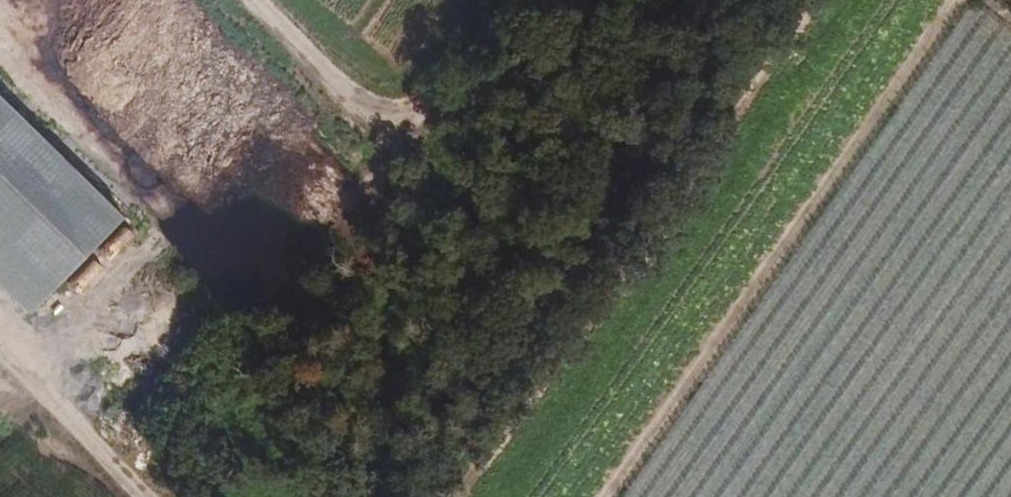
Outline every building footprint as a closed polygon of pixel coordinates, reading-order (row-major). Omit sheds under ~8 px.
[(0,124),(0,217),(45,173),(38,162),(0,124)] [(76,293),(101,270),(92,260),(67,283),(76,293)]
